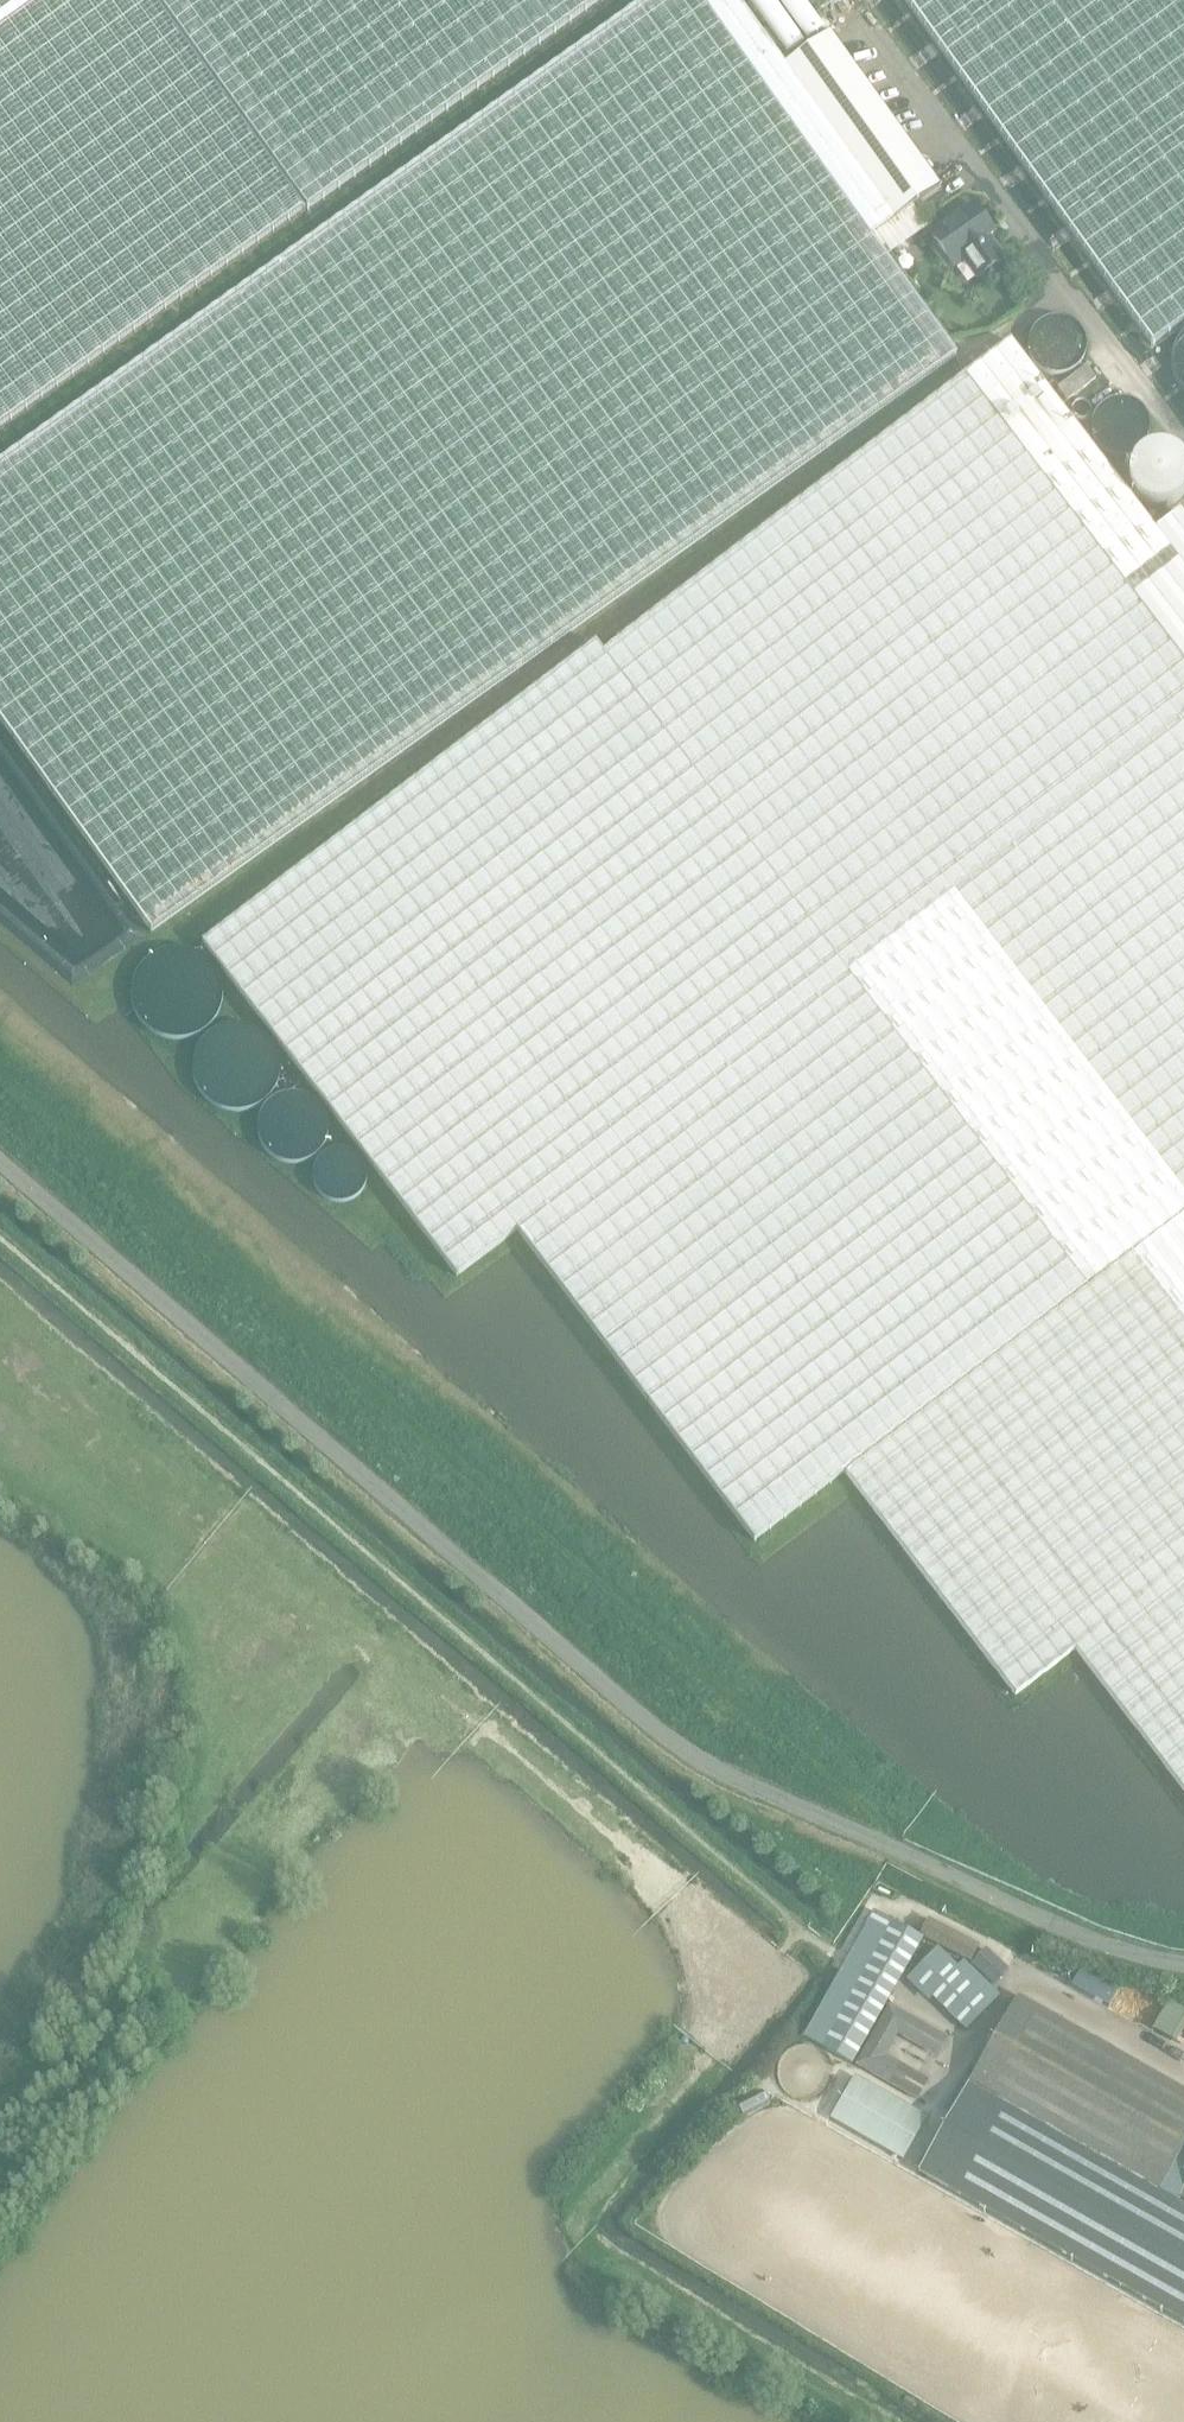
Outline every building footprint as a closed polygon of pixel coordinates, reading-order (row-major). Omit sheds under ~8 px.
[(871,237),(701,0),(650,0),(326,232),(0,464),(0,721),(149,932),(558,640),(956,355),(886,258),(871,237)] [(304,208),(305,209),(370,163),(598,0),(0,0),(0,426),(304,208)] [(871,237),(881,230),(913,208),(941,188),(832,33),(784,68),(735,0),(701,0),(871,237)] [(826,28),(808,0),(755,0),(788,52),(826,28)] [(1153,345),(1183,322),(1183,0),(903,0),(1153,345)] [(976,280),(1003,262),(987,239),(993,235),(974,206),(930,236),(953,268),(964,261),(976,280)] [(881,230),(871,237),(886,258),(928,228),(913,208),(881,230)] [(1010,344),(965,378),(1124,587),(1170,552),(1155,533),(1010,344)] [(204,944),(458,1277),(518,1231),(622,1367),(756,1542),(846,1474),(843,1470),(1127,1252),(1183,1209),(1183,520),(1180,514),(1155,533),(1170,552),(1124,587),(965,378),(604,654),(596,644),(204,944)] [(1137,503),(1183,504),(1183,446),(1138,446),(1137,503)] [(843,1470),(846,1474),(1015,1696),(1075,1650),(1183,1792),(1183,1209),(1127,1252),(843,1470)] [(852,2064),(923,1939),(893,1922),(822,2047),(852,2064)] [(920,1934),(973,1960),(978,1950),(926,1924),(920,1934)] [(998,1995),(963,1961),(957,1967),(937,1947),(910,1976),(965,2029),(998,1995)] [(1001,1977),(983,1959),(974,1968),(992,1985),(1001,1977)] [(1081,1969),(1073,1982),(1112,2003),(1119,1990),(1081,1969)] [(1183,2033),(1183,1998),(1174,1993),(1155,2029),(1180,2041),(1183,2033)] [(918,2171),(1183,2322),(1183,2206),(1175,2201),(1178,2196),(1161,2186),(1183,2145),(1183,2091),(1017,1996),(968,2083),(918,2171)] [(927,2085),(896,2067),(879,2058),(895,2029),(938,2053),(946,2038),(889,2006),(856,2064),(919,2100),(927,2085)] [(832,2119),(909,2157),(916,2145),(927,2150),(942,2119),(854,2075),(832,2119)] [(769,2105),(762,2092),(736,2106),(743,2118),(769,2105)]
